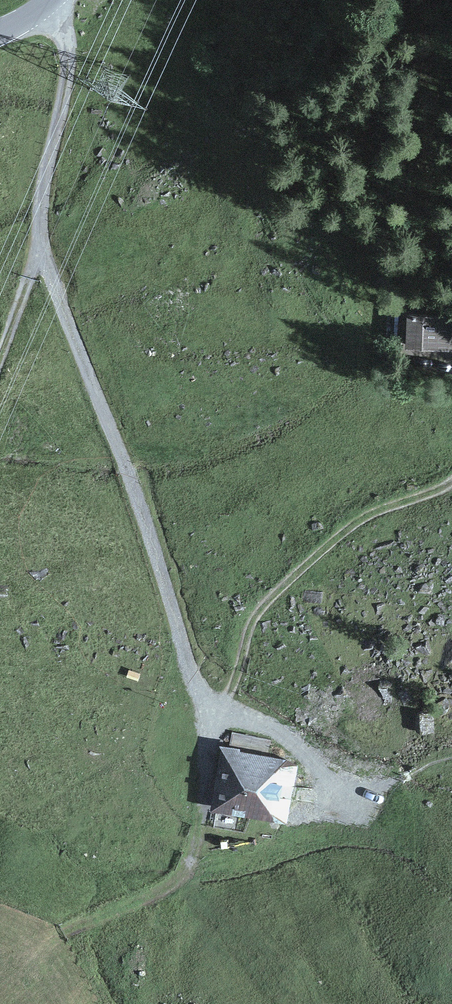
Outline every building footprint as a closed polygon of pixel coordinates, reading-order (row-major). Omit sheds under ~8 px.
[(397,337),(451,344),(451,309),(401,303),(397,337)] [(288,760),(223,748),(211,812),(288,826),(298,766),(288,760)]
